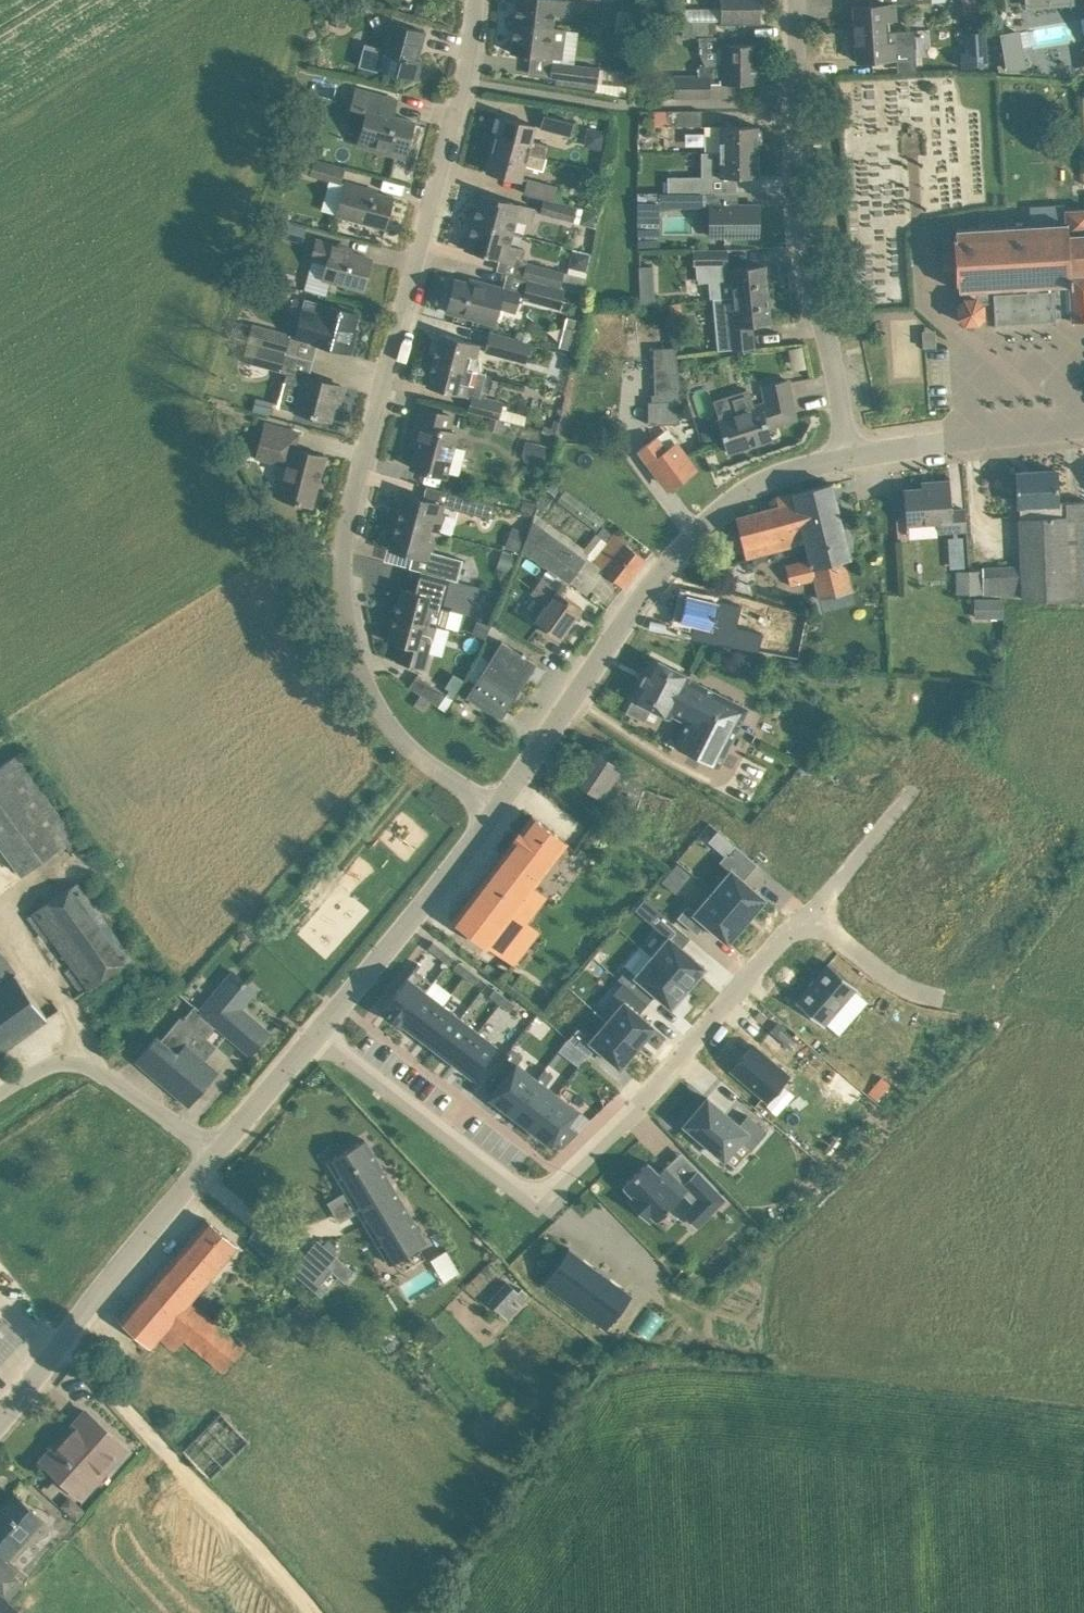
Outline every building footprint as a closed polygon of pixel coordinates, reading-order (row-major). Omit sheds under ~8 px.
[(514,22),(553,27),(554,14),(567,15),(569,0),(517,0),(514,22)] [(721,23),(761,23),(761,0),(721,0),(721,23)] [(849,22),(850,34),(889,31),(888,21),(888,16),(896,16),(895,4),(932,2),(931,0),(869,0),(869,5),(854,6),(855,22),(849,22)] [(969,12),(984,8),(982,0),(966,0),(969,12)] [(686,18),(686,34),(719,34),(719,18),(686,18)] [(389,22),(382,47),(365,42),(359,65),(377,70),(378,68),(417,79),(422,60),(418,59),(425,31),(389,22)] [(553,27),(514,22),(511,52),(562,58),(565,29),(553,27)] [(889,31),(850,34),(851,45),(856,45),(857,61),(899,58),(915,57),(913,29),(889,31)] [(1020,29),(1000,33),(1006,70),(1026,67),(1020,29)] [(966,52),(961,52),(962,66),(987,65),(985,32),(964,33),(966,52)] [(757,44),(722,44),(723,62),(704,63),(698,66),(697,75),(710,75),(710,82),(757,82),(757,44)] [(550,77),(587,82),(589,65),(552,61),(550,77)] [(675,75),(675,97),(710,97),(710,82),(710,75),(697,75),(675,75)] [(358,144),(405,157),(414,121),(393,115),(398,99),(356,87),(346,123),(363,127),(358,144)] [(668,110),(668,125),(702,125),(702,110),(668,110)] [(541,127),(570,135),(574,122),(544,114),(541,127)] [(501,116),(494,143),(546,157),(550,144),(532,140),(536,125),(501,116)] [(720,125),(720,151),(758,150),(758,125),(720,125)] [(588,127),(585,143),(602,145),(604,129),(588,127)] [(546,157),(494,143),(486,170),(521,180),(525,165),(543,170),(546,157)] [(720,151),(720,176),(758,176),(758,150),(720,151)] [(341,181),(345,166),(314,158),(310,173),(341,181)] [(669,177),(669,192),(702,192),(702,177),(669,177)] [(524,192),(544,197),(554,200),(557,187),(528,179),(524,192)] [(336,215),(364,222),(385,228),(394,196),(367,189),(368,187),(347,181),(345,181),(336,215)] [(481,192),(473,221),(512,231),(516,219),(530,223),(535,207),(481,192)] [(669,192),(647,192),(647,206),(703,205),(702,192),(669,192)] [(554,200),(544,197),(540,212),(576,221),(580,207),(554,200)] [(759,235),(758,202),(710,203),(711,205),(711,235),(759,235)] [(1025,203),(1025,219),(1060,219),(1061,203),(1025,203)] [(956,236),(953,236),(954,241),(955,241),(956,251),(943,251),(944,268),(957,268),(957,277),(956,277),(956,282),(959,282),(959,290),(965,290),(966,297),(964,297),(957,304),(958,317),(965,323),(978,323),(984,315),(983,304),(994,304),(995,324),(1056,322),(1056,317),(1071,316),(1071,320),(1083,319),(1083,208),(1065,209),(1065,222),(1043,223),(1043,220),(1033,221),(1033,224),(989,226),(989,223),(979,224),(979,227),(956,228),(956,236)] [(280,220),(277,235),(302,242),(306,227),(280,220)] [(512,231),(473,221),(465,249),(519,263),(524,248),(509,244),(512,231)] [(345,251),(346,247),(316,239),(312,256),(328,261),(323,277),(363,287),(371,257),(345,251)] [(726,248),(695,249),(695,265),(696,265),(698,278),(718,277),(720,298),(774,293),(773,280),(766,280),(765,265),(727,268),(726,248)] [(568,273),(527,261),(523,277),(529,278),(566,288),(584,293),(586,280),(567,275),(568,273)] [(446,310),(495,323),(499,306),(515,310),(520,292),(507,288),(486,282),(485,286),(455,278),(446,310)] [(566,288),(529,278),(523,299),(561,309),(566,288)] [(655,291),(639,292),(639,303),(655,303),(655,291)] [(774,293),(720,298),(713,299),(715,318),(717,350),(755,347),(752,323),(770,322),(768,306),(775,306),(774,293)] [(358,313),(307,299),(297,337),(348,351),(358,313)] [(573,345),(577,316),(565,314),(561,343),(573,345)] [(252,324),(247,342),(285,352),(290,334),(252,324)] [(532,343),(489,332),(484,351),(527,362),(532,343)] [(440,333),(434,359),(482,372),(480,357),(476,356),(480,343),(440,333)] [(285,352),(247,342),(242,362),(279,373),(285,352)] [(655,395),(652,395),(652,402),(648,402),(648,424),(679,424),(679,395),(682,394),(675,348),(654,348),(655,395)] [(595,358),(582,356),(580,368),(593,370),(595,358)] [(486,373),(482,372),(433,359),(427,384),(472,396),(480,398),(486,373)] [(304,377),(288,372),(280,405),(330,418),(339,384),(304,375),(304,377)] [(738,414),(719,420),(722,431),(728,451),(771,438),(768,427),(796,418),(788,379),(763,384),(767,405),(755,408),(749,388),(731,393),(738,414)] [(472,396),(468,410),(488,416),(499,419),(503,404),(480,398),(472,396)] [(256,399),(253,410),(269,414),(272,403),(256,399)] [(419,437),(412,466),(447,476),(448,472),(459,474),(466,449),(455,446),(459,433),(448,430),(451,415),(422,407),(414,436),(419,437)] [(499,419),(488,416),(485,429),(496,432),(499,419)] [(295,448),(300,432),(279,426),(266,423),(257,457),(286,464),(278,495),(291,498),(312,504),(325,456),(295,448)] [(700,432),(704,444),(716,440),(712,428),(700,432)] [(639,449),(650,463),(652,461),(670,486),(693,469),(674,444),(666,450),(656,437),(639,449)] [(526,458),(548,463),(552,445),(531,440),(526,458)] [(1070,599),(1083,600),(1083,500),(1058,501),(1056,469),(1017,471),(1018,486),(1016,487),(1016,490),(1018,490),(1021,565),(983,567),(983,570),(984,593),(1070,600),(1070,599)] [(904,489),(907,523),(945,520),(946,531),(967,530),(965,508),(952,509),(950,481),(922,483),(922,488),(904,489)] [(779,506),(736,517),(746,557),(806,542),(810,558),(786,565),(791,584),(815,578),(820,598),(852,590),(844,558),(851,556),(832,483),(794,492),(776,497),(779,506)] [(448,507),(461,510),(475,514),(475,513),(490,517),(494,503),(479,499),(452,492),(448,507)] [(395,507),(392,519),(429,529),(433,514),(441,516),(444,504),(404,493),(400,508),(395,507)] [(522,500),(520,508),(532,512),(535,503),(522,500)] [(536,513),(522,548),(570,582),(589,556),(582,551),(585,547),(536,513)] [(429,529),(392,519),(389,531),(394,532),(389,548),(412,554),(409,567),(421,570),(430,573),(436,551),(431,550),(433,546),(425,544),(429,529)] [(506,545),(521,550),(522,548),(528,529),(513,524),(506,545)] [(595,557),(592,560),(607,573),(624,586),(646,559),(614,533),(613,534),(603,527),(585,549),(595,557)] [(963,534),(946,534),(947,567),(964,566),(963,534)] [(517,554),(502,549),(496,567),(511,572),(517,554)] [(463,558),(436,551),(430,573),(446,577),(457,580),(463,558)] [(402,588),(395,614),(428,622),(437,625),(445,627),(450,609),(439,606),(441,598),(446,577),(430,573),(421,570),(415,591),(402,588)] [(983,570),(969,571),(969,593),(984,593),(983,570)] [(535,620),(560,638),(582,607),(557,589),(556,590),(549,585),(540,579),(531,591),(547,603),(535,620)] [(717,601),(685,594),(679,620),(703,625),(700,639),(759,650),(764,632),(737,626),(742,604),(718,599),(717,601)] [(1003,598),(975,598),(975,617),(1003,618),(1003,598)] [(428,622),(395,614),(387,640),(401,643),(396,660),(425,668),(433,638),(437,625),(428,622)] [(477,620),(472,633),(485,637),(490,625),(477,620)] [(467,695),(502,718),(537,662),(502,640),(467,695)] [(634,698),(627,710),(644,719),(651,706),(669,716),(671,713),(687,721),(675,744),(735,774),(756,734),(739,725),(748,707),(689,678),(690,674),(653,656),(632,697),(634,698)] [(411,686),(412,687),(440,704),(448,692),(418,673),(411,686)] [(414,704),(424,710),(430,700),(421,694),(414,704)] [(809,751),(798,747),(794,757),(805,762),(809,751)] [(633,818),(661,828),(672,796),(645,787),(646,783),(594,748),(575,778),(601,795),(601,794),(620,807),(625,801),(636,808),(633,818)] [(22,873),(78,833),(21,753),(0,768),(0,844),(22,873)] [(452,919),(488,946),(489,944),(513,962),(516,964),(541,932),(538,930),(526,920),(546,894),(534,885),(567,841),(532,814),(502,853),(502,854),(452,919)] [(734,843),(725,854),(748,874),(757,863),(734,843)] [(690,873),(677,862),(671,869),(685,880),(690,873)] [(731,870),(713,890),(745,918),(763,896),(743,879),(732,869),(731,870)] [(131,958),(130,957),(131,956),(79,881),(33,912),(89,988),(131,958)] [(688,903),(678,916),(696,932),(706,921),(727,939),(745,918),(713,890),(696,910),(688,903)] [(653,904),(643,915),(661,930),(670,919),(653,904)] [(668,935),(652,954),(688,986),(705,966),(668,935)] [(433,941),(428,948),(438,956),(444,949),(433,941)] [(454,957),(444,949),(438,956),(449,964),(454,957)] [(48,1017),(0,951),(0,1051),(48,1017)] [(627,966),(618,977),(642,998),(651,988),(671,1006),(688,986),(652,954),(635,972),(627,966)] [(469,968),(459,960),(454,967),(464,975),(469,968)] [(829,962),(795,1000),(824,1025),(857,986),(829,962)] [(414,967),(381,1010),(400,1025),(403,1022),(426,990),(433,982),(414,967)] [(480,976),(469,968),(464,975),(474,983),(480,976)] [(238,1010),(255,989),(239,975),(233,971),(201,1009),(195,1005),(187,1015),(185,1013),(183,1016),(181,1015),(161,1039),(156,1035),(135,1060),(188,1105),(218,1070),(186,1044),(197,1030),(201,1034),(212,1020),(251,1053),(269,1032),(256,1021),(254,1023),(238,1010)] [(505,996),(495,988),(490,995),(500,1003),(505,996)] [(443,1003),(426,990),(403,1022),(419,1034),(443,1003)] [(516,1003),(505,996),(500,1003),(510,1010),(516,1003)] [(626,1001),(608,1021),(638,1046),(655,1027),(626,1001)] [(443,1003),(419,1034),(437,1048),(461,1017),(443,1003)] [(461,1017),(437,1048),(454,1061),(478,1030),(461,1017)] [(775,1018),(760,1034),(780,1052),(795,1035),(775,1018)] [(608,1021),(590,1041),(621,1067),(638,1046),(608,1021)] [(478,1030),(454,1061),(473,1075),(496,1044),(478,1030)] [(755,1043),(733,1068),(768,1099),(790,1074),(755,1043)] [(509,1072),(490,1096),(511,1112),(537,1077),(518,1062),(523,1055),(511,1047),(498,1064),(509,1072)] [(587,1054),(581,1049),(572,1060),(578,1065),(583,1058),(587,1054)] [(537,1077),(511,1112),(531,1127),(557,1093),(546,1084),(553,1074),(545,1067),(537,1077)] [(881,1076),(867,1093),(877,1100),(890,1084),(881,1076)] [(557,1093),(531,1127),(551,1143),(554,1139),(562,1146),(578,1131),(567,1122),(578,1108),(557,1093)] [(707,1097),(685,1123),(724,1157),(740,1139),(751,1149),(767,1131),(747,1114),(739,1124),(707,1097)] [(365,1139),(328,1160),(390,1263),(426,1241),(365,1139)] [(726,1199),(698,1168),(682,1183),(665,1165),(658,1171),(648,1160),(623,1184),(631,1194),(628,1196),(650,1219),(654,1216),(656,1218),(683,1193),(689,1199),(695,1194),(712,1212),(726,1199)] [(197,1301),(193,1297),(238,1245),(206,1218),(120,1319),(151,1346),(159,1336),(175,1349),(184,1339),(223,1371),(246,1343),(194,1304),(197,1301)] [(632,1292),(569,1245),(542,1282),(605,1329),(632,1292)] [(448,1246),(424,1256),(434,1281),(458,1271),(448,1246)] [(300,1258),(291,1269),(321,1295),(326,1289),(315,1279),(319,1275),(300,1258)] [(507,1279),(488,1300),(508,1318),(518,1307),(511,1300),(514,1297),(521,1304),(530,1294),(522,1287),(519,1290),(507,1279)] [(41,1460),(81,1496),(126,1446),(86,1410),(41,1460)] [(183,1450),(210,1478),(249,1440),(221,1412),(183,1450)] [(7,1558),(42,1519),(14,1494),(1,1509),(3,1510),(0,1513),(0,1551),(7,1558)] [(76,1501),(68,1511),(76,1518),(84,1508),(76,1501)] [(23,1582),(0,1561),(0,1590),(9,1598),(23,1582)]
